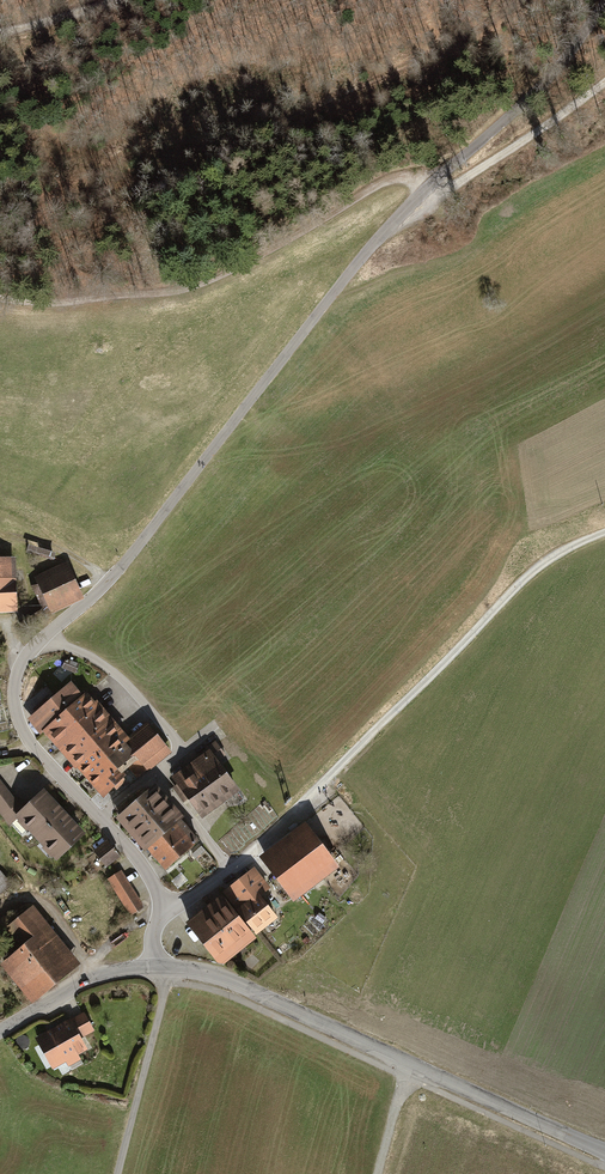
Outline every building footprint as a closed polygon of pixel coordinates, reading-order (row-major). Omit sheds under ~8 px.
[(51,551),(26,544),(24,549),(50,556),(51,551)] [(0,557),(0,609),(16,608),(14,557),(0,557)] [(50,612),(82,598),(65,561),(33,576),(36,582),(30,585),(42,610),(48,608),(50,612)] [(63,658),(60,667),(74,671),(77,662),(63,658)] [(41,729),(101,798),(131,771),(138,778),(170,750),(144,720),(124,737),(84,691),(81,694),(69,680),(25,719),(37,732),(41,729)] [(187,798),(201,818),(239,790),(217,760),(224,755),(215,742),(170,775),(176,783),(171,787),(182,802),(187,798)] [(16,817),(23,810),(0,779),(0,812),(9,824),(16,817)] [(155,783),(113,817),(140,849),(144,845),(164,869),(198,841),(178,817),(181,815),(155,783)] [(46,790),(23,810),(16,817),(57,863),(87,836),(46,790)] [(306,823),(260,858),(293,902),(340,867),(306,823)] [(121,858),(107,841),(94,852),(107,869),(121,858)] [(202,846),(191,855),(196,860),(206,851),(202,846)] [(225,895),(257,937),(260,934),(279,919),(262,896),(271,889),(255,868),(223,893),(225,895)] [(107,878),(131,917),(145,908),(121,870),(107,878)] [(11,885),(0,871),(0,893),(11,885)] [(189,881),(182,873),(172,882),(179,890),(189,881)] [(257,937),(225,895),(188,924),(222,968),(259,939),(257,937)] [(29,1002),(78,962),(31,905),(4,926),(20,945),(0,961),(0,966),(29,1002)] [(307,937),(302,941),(305,945),(311,940),(307,937)] [(71,1018),(35,1038),(52,1069),(66,1062),(69,1067),(81,1060),(78,1055),(88,1050),(82,1038),(95,1031),(85,1013),(72,1020),(71,1018)]
